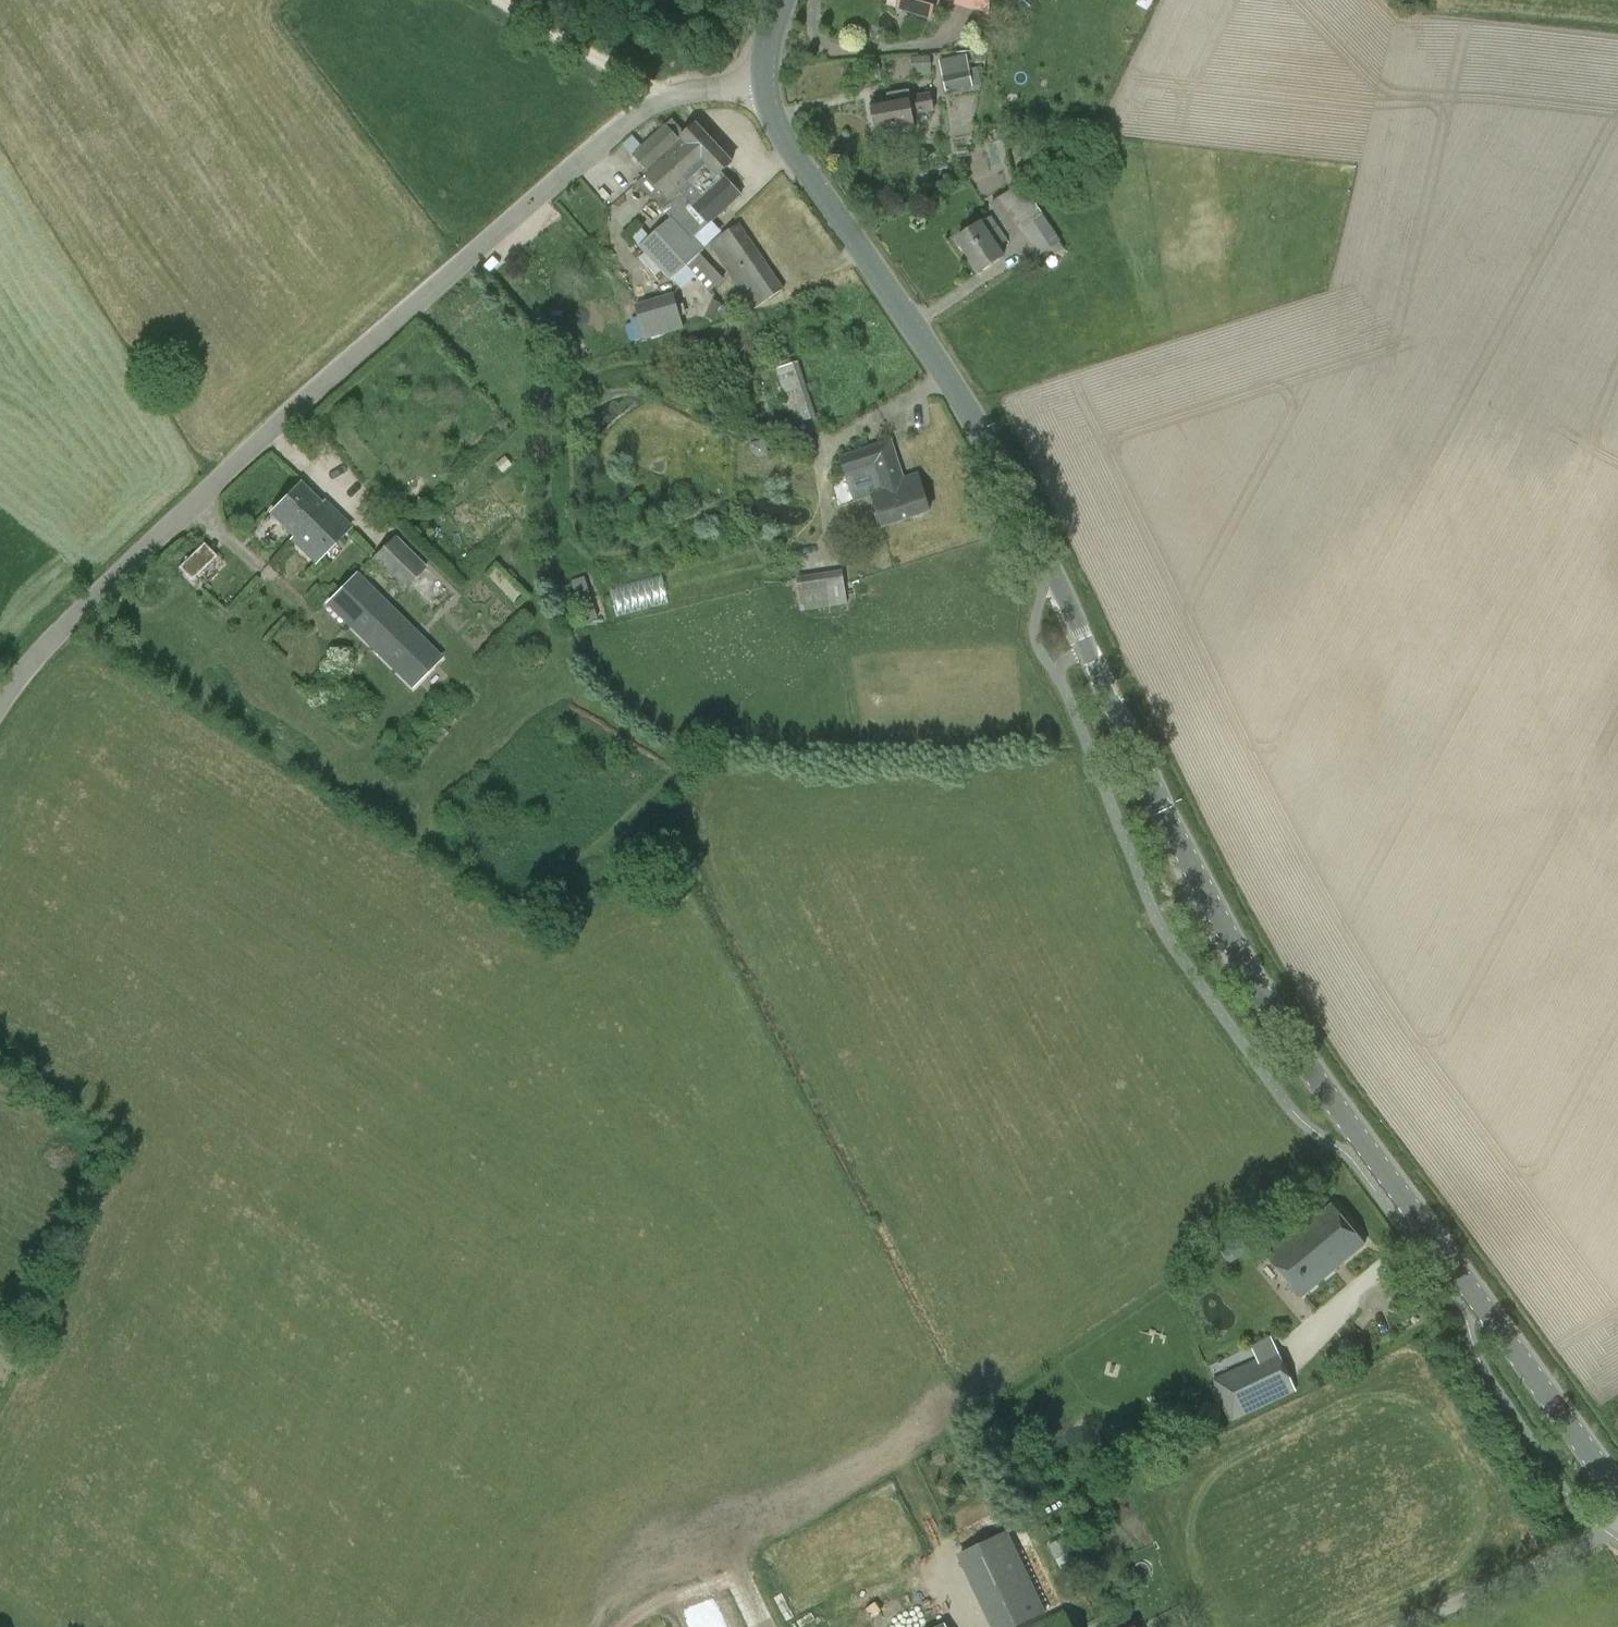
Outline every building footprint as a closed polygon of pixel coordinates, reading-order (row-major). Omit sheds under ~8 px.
[(896,10),(932,20),(938,0),(899,0),(896,10)] [(954,5),(989,16),(991,0),(956,0),(954,5)] [(973,86),(982,84),(978,67),(970,69),(967,55),(939,61),(947,93),(973,87),(973,86)] [(938,56),(915,57),(916,74),(939,73),(938,56)] [(932,93),(908,97),(907,93),(890,96),(891,101),(874,104),(879,132),(913,126),(911,115),(934,111),(932,93)] [(672,119),(632,155),(648,172),(645,175),(645,176),(639,182),(654,199),(671,217),(639,246),(670,280),(671,279),(686,265),(699,254),(704,249),(694,237),(711,222),(741,195),(721,173),(732,163),(696,124),(686,134),(672,119)] [(1053,230),(1021,184),(989,205),(1029,264),(1051,248),(1043,237),(1053,230)] [(992,217),(981,224),(957,240),(979,273),(1003,256),(997,247),(1007,240),(992,217)] [(739,224),(723,234),(710,244),(729,274),(753,310),(784,289),(739,224)] [(686,265),(696,276),(709,290),(722,279),(699,254),(686,265)] [(648,300),(635,304),(646,341),(659,337),(648,300)] [(775,369),(793,425),(816,418),(798,361),(775,369)] [(765,413),(779,409),(769,372),(756,376),(765,413)] [(929,511),(919,480),(921,479),(918,472),(904,477),(892,439),(840,456),(851,492),(877,484),(880,492),(873,495),(883,527),(929,511)] [(348,528),(323,503),(321,505),(300,483),(270,514),(295,539),(293,540),(315,562),(348,528)] [(371,559),(403,591),(426,568),(394,537),(371,559)] [(796,578),(802,611),(847,604),(842,571),(796,578)] [(356,576),(328,604),(412,687),(440,659),(356,576)] [(598,618),(585,576),(572,581),(585,622),(598,618)] [(1331,1205),(1268,1258),(1302,1298),(1365,1245),(1331,1205)] [(1250,1347),(1256,1360),(1212,1380),(1232,1421),(1296,1392),(1271,1336),(1250,1347)] [(1030,1537),(966,1567),(994,1626),(1072,1626),(1030,1537)]
